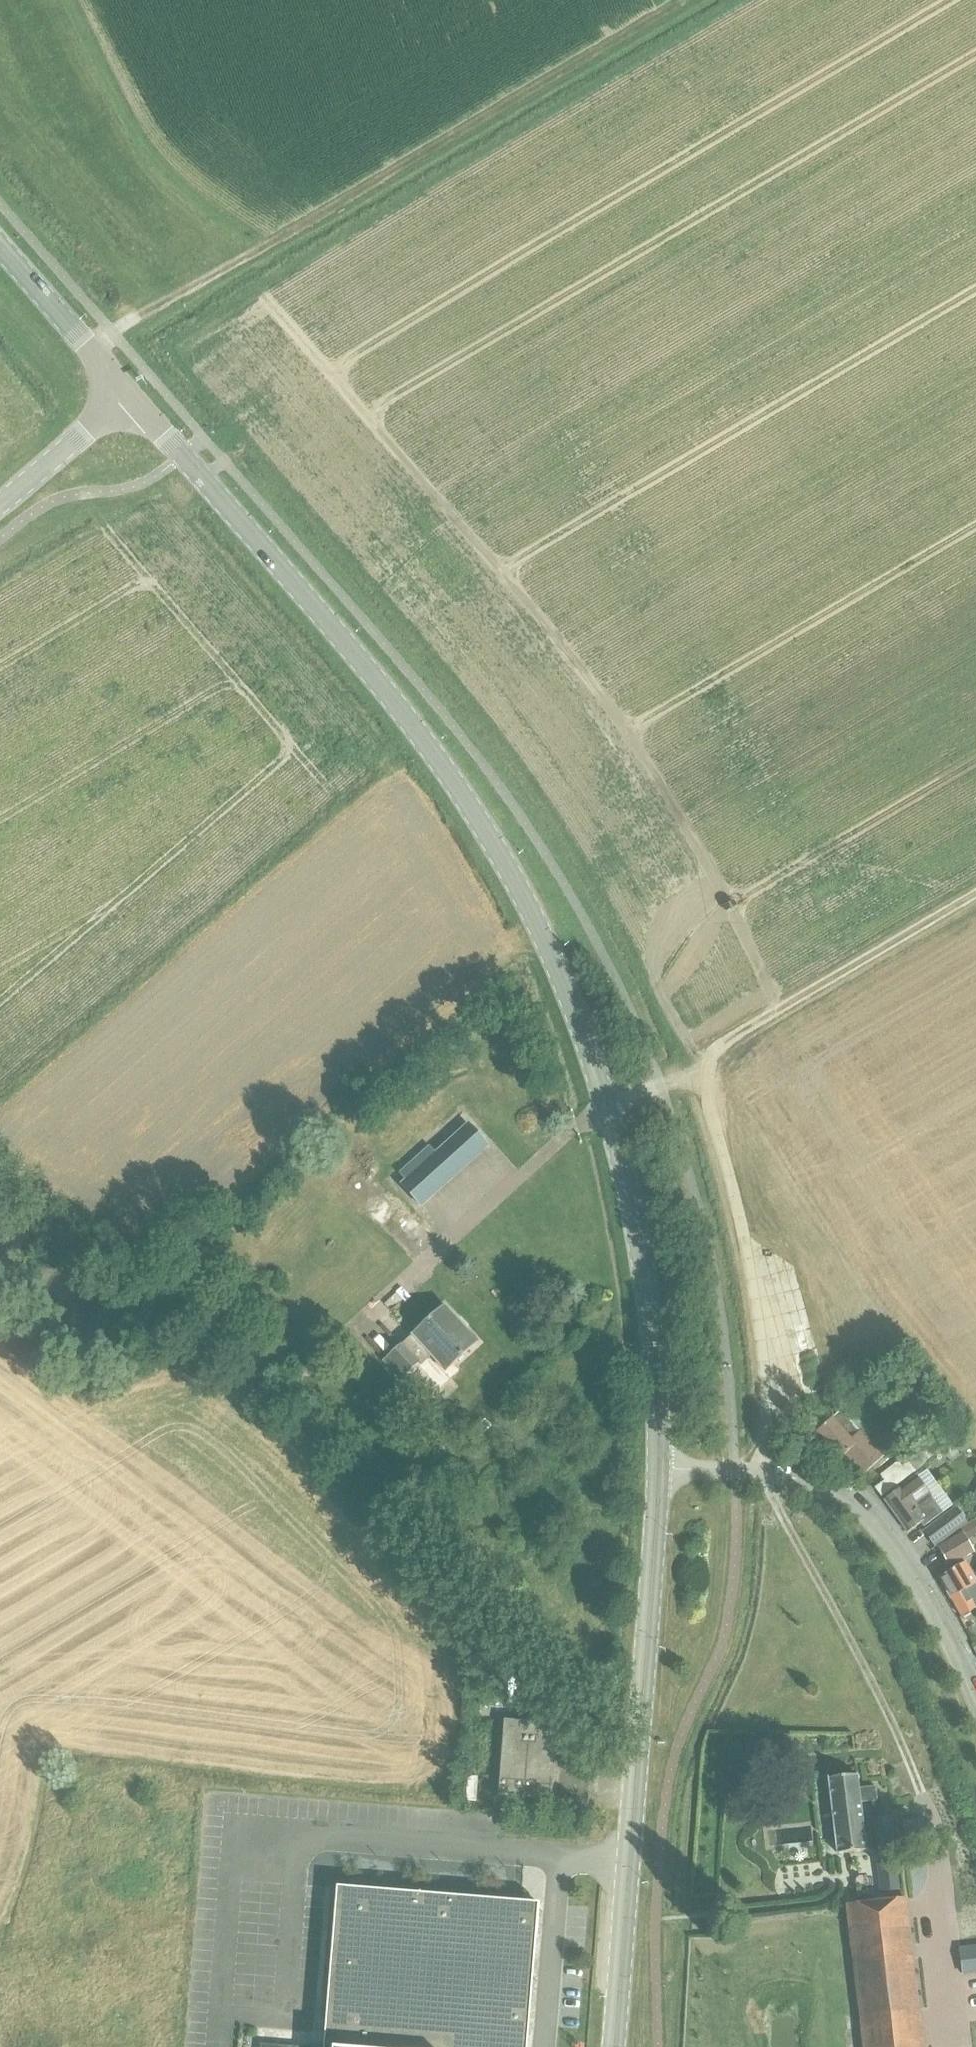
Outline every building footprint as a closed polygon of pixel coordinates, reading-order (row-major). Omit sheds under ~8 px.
[(421,1208),(490,1146),(469,1123),(436,1152),(430,1146),(399,1174),(405,1180),(400,1185),(421,1208)] [(478,1342),(445,1306),(413,1336),(413,1335),(402,1345),(403,1345),(389,1357),(405,1375),(419,1363),(422,1366),(432,1356),(446,1372),(478,1342)] [(842,1410),(817,1431),(841,1458),(845,1455),(862,1475),(883,1456),(870,1441),(868,1443),(858,1432),(860,1431),(851,1420),(865,1408),(855,1397),(842,1410)] [(876,1487),(882,1496),(941,1454),(933,1444),(908,1464),(903,1458),(883,1474),(886,1479),(876,1487)] [(911,1481),(884,1501),(907,1532),(922,1520),(926,1525),(942,1513),(953,1505),(928,1470),(918,1477),(917,1476),(911,1481)] [(956,1508),(926,1530),(936,1544),(967,1522),(956,1508)] [(975,1536),(975,1520),(961,1529),(969,1540),(975,1536)] [(942,1545),(954,1565),(972,1554),(964,1542),(967,1540),(963,1533),(942,1545)] [(966,1563),(940,1578),(963,1616),(975,1608),(975,1579),(966,1563)] [(502,1684),(501,1695),(521,1697),(522,1685),(502,1684)] [(498,1795),(552,1799),(558,1724),(504,1720),(498,1795)] [(861,1803),(879,1801),(877,1787),(859,1789),(857,1775),(829,1778),(838,1854),(866,1850),(861,1803)] [(874,1820),(877,1849),(896,1847),(892,1818),(874,1820)] [(539,1904),(337,1887),(324,2046),(527,2046),(539,1904)] [(866,2046),(922,2046),(905,1898),(850,1905),(866,2046)] [(964,1975),(975,1973),(975,1947),(961,1949),(964,1975)]
